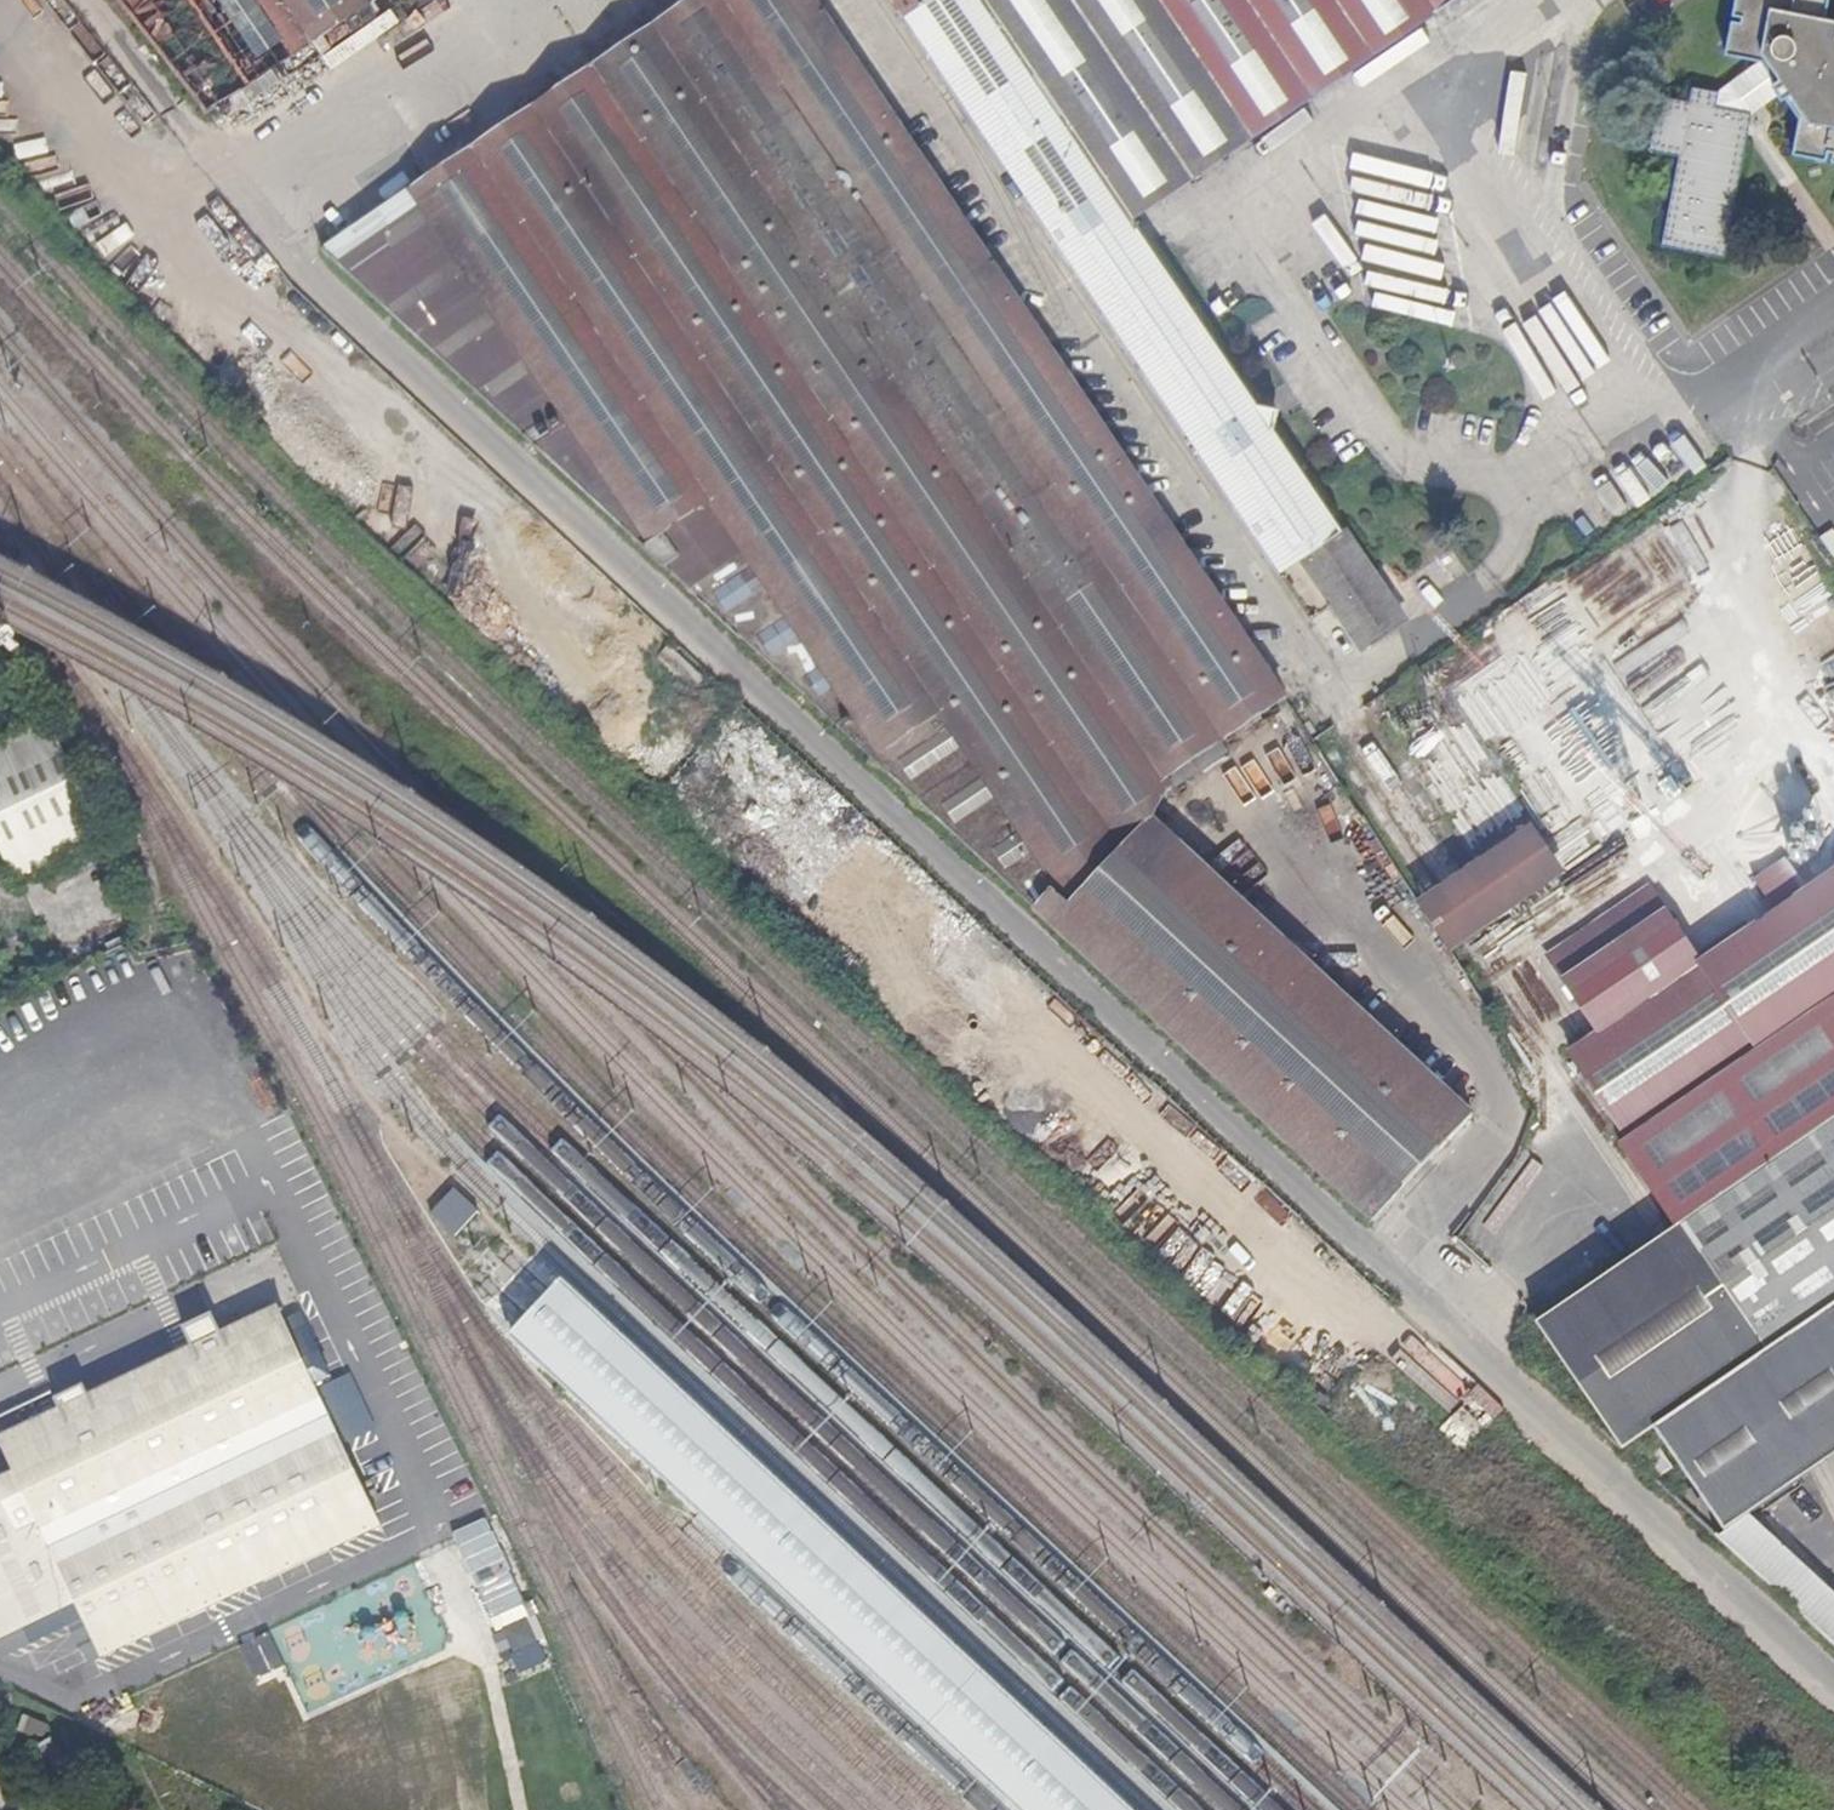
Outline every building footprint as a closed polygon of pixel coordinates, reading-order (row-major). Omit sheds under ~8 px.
[(208,112),(373,0),(120,0),(208,112)] [(1167,779),(1285,699),(813,0),(694,0),(321,249),(381,304),(508,422),(649,552),(787,679),(941,821),(1045,916),(1172,1034),(1375,1220),(1474,1113),(1153,819),(1172,786),(1167,779)] [(1431,0),(898,0),(1284,570),(1306,555),(1364,645),(1405,618),(1274,425),(1280,406),(1257,400),(1134,217),(1438,11),(1431,0)] [(1438,11),(1454,0),(1431,0),(1438,11)] [(1771,62),(1781,76),(1775,85),(1780,93),(1783,98),(1792,93),(1804,110),(1794,154),(1827,160),(1829,152),(1831,151),(1833,152),(1833,17),(1827,16),(1830,0),(1738,0),(1736,15),(1740,15),(1743,18),(1742,22),(1734,20),(1728,54),(1764,61),(1771,62)] [(1771,62),(1764,61),(1719,88),(1690,97),(1660,90),(1648,145),(1678,151),(1658,240),(1720,254),(1752,111),(1780,93),(1775,85),(1781,76),(1771,62)] [(0,744),(0,845),(18,882),(107,839),(48,721),(0,744)] [(1457,953),(1578,877),(1544,824),(1423,900),(1457,953)] [(1833,1118),(1833,875),(1810,892),(1786,859),(1753,880),(1777,913),(1704,964),(1650,887),(1549,957),(1602,1033),(1574,1054),(1628,1137),(1620,1141),(1678,1226),(1833,1118)] [(1588,1289),(1672,1416),(1797,1328),(1833,1303),(1833,1118),(1678,1226),(1588,1289)] [(1672,1416),(1654,1427),(1732,1538),(1820,1478),(1833,1469),(1833,1303),(1797,1328),(1672,1416)] [(79,1600),(107,1656),(382,1526),(277,1305),(1,1438),(16,1471),(0,1479),(0,1637),(79,1600)] [(483,1500),(454,1515),(462,1532),(491,1518),(483,1500)] [(539,1647),(501,1530),(466,1541),(503,1658),(539,1647)] [(238,1650),(254,1687),(288,1673),(272,1635),(238,1650)]
